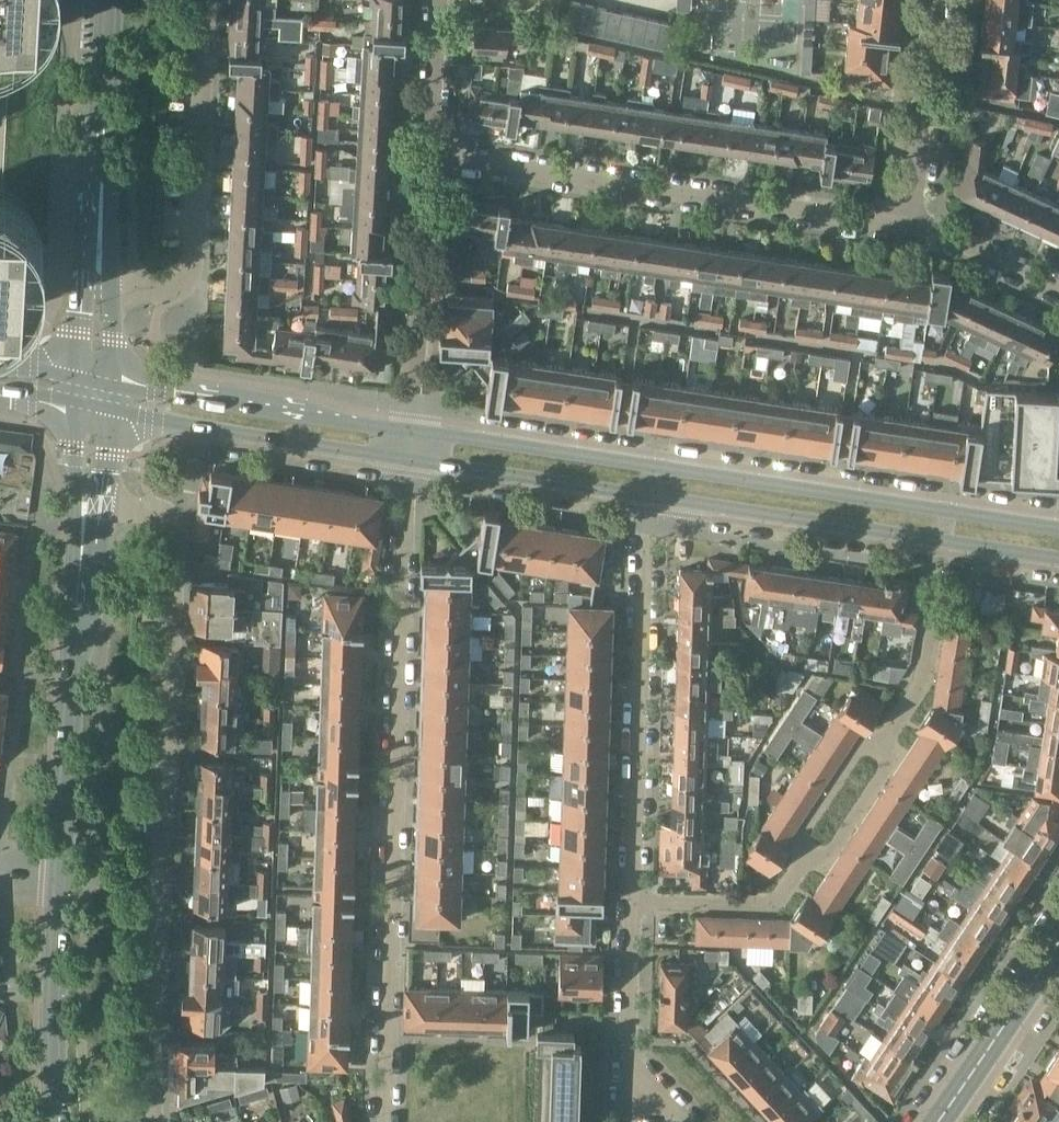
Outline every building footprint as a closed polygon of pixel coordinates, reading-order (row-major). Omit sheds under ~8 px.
[(19,304),(36,0),(0,0),(0,303),(19,304)] [(232,18),(274,19),(274,8),(264,7),(264,0),(233,0),(232,18)] [(407,0),(367,0),(366,8),(375,8),(374,19),(406,20),(407,0)] [(577,29),(623,39),(668,49),(673,25),(674,23),(572,0),(570,0),(564,26),(577,29)] [(805,18),(813,19),(814,0),(807,0),(806,0),(805,18)] [(900,28),(902,2),(886,0),(858,0),(856,22),(849,21),(849,23),(900,28)] [(984,18),(1017,21),(1017,22),(1032,24),(1035,1),(1028,0),(1028,1),(1019,0),(986,0),(984,18)] [(316,16),(321,16),(332,17),(333,10),(317,9),(316,16)] [(306,27),(321,28),(321,16),(316,16),(307,16),(306,27)] [(336,17),(332,17),(321,16),(321,28),(335,29),(336,17)] [(274,19),(232,18),(230,41),(262,42),(262,28),(274,28),(274,19)] [(805,18),(804,37),(812,37),(813,19),(805,18)] [(983,46),(987,46),(1019,50),(1032,52),(1033,39),(1015,37),(1017,22),(1017,21),(984,18),(981,45),(983,46)] [(405,47),(406,20),(374,19),(373,32),(364,32),(364,42),(397,44),(397,46),(405,47)] [(847,49),(890,53),(895,54),(896,38),(898,38),(900,28),(849,23),(847,49)] [(507,54),(508,44),(528,45),(529,29),(474,26),(473,48),(487,49),(487,50),(490,50),(490,53),(507,54)] [(554,39),(556,29),(542,26),(540,36),(554,39)] [(569,32),(556,29),(554,39),(567,42),(569,32)] [(578,34),(569,32),(567,42),(576,44),(578,34)] [(229,64),(236,65),(261,66),(261,65),(268,65),(269,53),(261,53),(262,42),(230,41),(229,64)] [(324,42),(323,54),(332,54),(333,42),(324,42)] [(354,66),(394,69),(395,47),(397,48),(397,46),(397,44),(364,42),(363,54),(355,54),(354,66)] [(585,54),(598,57),(601,46),(587,42),(585,54)] [(615,49),(601,46),(598,57),(612,60),(615,49)] [(981,68),(985,69),(1026,73),(1026,72),(1027,61),(1018,60),(1019,50),(987,46),(983,46),(981,68)] [(891,85),(895,54),(890,53),(847,49),(843,80),(891,85)] [(803,53),(802,71),(810,72),(811,53),(803,53)] [(316,55),(306,54),(306,68),(315,68),(316,55)] [(652,66),(653,56),(644,55),(640,81),(649,83),(652,66)] [(652,70),(675,74),(678,61),(668,59),(655,57),(652,70)] [(322,66),(334,67),(334,59),(323,58),(322,66)] [(481,63),(479,63),(472,63),(471,78),(480,79),(481,63)] [(268,65),(261,65),(261,66),(236,65),(236,66),(238,66),(237,88),(280,90),(281,82),(270,81),(270,65),(268,65)] [(322,66),(321,86),(333,86),(334,67),(322,66)] [(353,80),(361,80),(361,92),(393,93),(394,69),(354,66),(353,80)] [(490,124),(512,127),(519,87),(522,67),(509,67),(507,78),(511,78),(508,95),(495,93),(490,124)] [(315,68),(306,68),(305,82),(315,82),(315,68)] [(1033,73),(1026,72),(1026,73),(985,69),(981,68),(977,96),(1013,100),(1013,95),(1030,97),(1033,73)] [(722,82),(735,85),(738,75),(724,72),(724,74),(722,82)] [(751,78),(738,75),(735,85),(749,88),(751,78)] [(769,88),(782,91),(784,82),(771,79),(769,88)] [(519,87),(512,127),(516,128),(516,121),(518,122),(518,119),(538,122),(543,84),(531,82),(530,88),(519,87)] [(784,82),(782,91),(796,94),(798,85),(784,82)] [(712,88),(712,87),(712,85),(710,84),(701,83),(699,97),(710,99),(712,88)] [(484,86),(471,84),(465,120),(490,124),(495,93),(483,91),(484,86)] [(538,122),(562,126),(567,94),(555,92),(556,86),(543,84),(538,122)] [(237,88),(236,109),(268,110),(269,97),(280,98),(280,90),(237,88)] [(579,96),(567,94),(562,126),(587,130),(592,92),(580,90),(579,96)] [(1058,116),(1058,92),(1054,91),(1050,90),(1045,112),(1058,116)] [(351,116),(359,116),(391,118),(393,93),(361,92),(360,105),(352,105),(351,116)] [(605,93),(592,92),(587,130),(611,133),(616,102),(604,100),(605,93)] [(831,106),(833,97),(820,94),(818,103),(831,106)] [(844,109),(847,100),(833,97),(831,106),(844,109)] [(313,113),(314,98),(304,98),(303,112),(313,113)] [(628,104),(616,102),(611,133),(636,137),(641,99),(629,98),(628,104)] [(641,99),(636,137),(669,142),(674,111),(653,107),(653,101),(641,99)] [(341,108),(331,107),(331,100),(320,100),(319,116),(331,116),(341,117),(341,108)] [(882,107),(871,105),(869,118),(880,120),(882,107)] [(669,142),(678,143),(702,147),(707,110),(695,108),(694,114),(674,111),(669,142)] [(235,131),(278,133),(279,123),(268,122),(268,110),(236,109),(235,131)] [(702,147),(726,151),(730,119),(716,117),(717,111),(707,110),(702,147)] [(319,116),(318,141),(339,142),(340,126),(330,126),(331,116),(319,116)] [(391,118),(359,116),(357,147),(389,149),(391,118)] [(1026,127),(1029,128),(1039,130),(1041,121),(1028,118),(1026,127)] [(749,154),(754,123),(730,119),(726,151),(749,154)] [(1039,130),(1042,131),(1052,133),(1054,125),(1041,121),(1039,130)] [(749,154),(773,158),(778,127),(754,123),(749,154)] [(1017,128),(1011,126),(1000,153),(1006,156),(1010,146),(1007,145),(1009,141),(1013,139),(1017,128)] [(773,158),(797,161),(802,130),(778,127),(773,158)] [(802,130),(797,161),(820,165),(819,167),(821,167),(825,134),(802,130)] [(235,131),(233,162),(265,164),(266,142),(278,142),(278,133),(235,131)] [(825,134),(821,167),(819,174),(845,178),(850,145),(852,134),(834,131),(833,135),(825,134)] [(302,135),(301,162),(310,163),(312,135),(302,135)] [(987,140),(973,139),(970,163),(957,191),(960,193),(978,202),(992,172),(984,169),(987,140)] [(864,147),(850,145),(845,178),(870,182),(876,146),(864,144),(864,147)] [(388,179),(389,149),(357,147),(356,166),(335,165),(335,177),(342,177),(388,179)] [(326,176),(327,165),(327,149),(318,148),(316,176),(326,176)] [(275,195),(275,186),(264,185),(265,164),(233,162),(231,193),(275,195)] [(300,170),(299,197),(308,197),(310,170),(300,170)] [(992,172),(978,202),(1000,212),(1013,182),(992,172)] [(316,176),(315,201),(325,201),(326,176),(316,176)] [(341,201),(354,202),(386,204),(388,179),(342,177),(341,201)] [(1013,182),(1000,212),(1021,222),(1035,192),(1013,182)] [(1035,192),(1021,222),(1043,232),(1056,202),(1035,192)] [(274,205),(275,195),(231,193),(230,216),(262,217),(263,205),(274,205)] [(1043,232),(1058,240),(1058,197),(1056,202),(1043,232)] [(481,235),(486,203),(460,199),(454,235),(466,237),(467,232),(481,235)] [(385,228),(386,204),(354,202),(353,226),(385,228)] [(504,248),(509,214),(511,207),(486,203),(481,235),(489,236),(488,246),(504,248)] [(312,224),(321,225),(322,211),(312,211),(312,224)] [(509,214),(504,248),(515,250),(513,261),(522,262),(528,219),(510,216),(511,214),(509,214)] [(230,216),(229,239),(273,241),(273,230),(262,230),(262,217),(230,216)] [(546,254),(550,223),(528,219),(522,262),(532,264),(534,253),(546,254)] [(572,226),(550,223),(546,254),(558,256),(556,268),(565,269),(572,226)] [(312,224),(311,238),(321,238),(321,225),(312,224)] [(383,251),(385,228),(353,226),(351,252),(360,253),(360,251),(385,252),(385,251),(383,251)] [(576,259),(589,260),(594,229),(572,226),(565,269),(574,270),(576,259)] [(296,227),(295,242),(306,242),(307,228),(296,227)] [(609,272),(615,233),(594,229),(589,260),(587,272),(597,273),(596,282),(600,283),(600,286),(607,287),(609,272)] [(637,236),(615,233),(609,272),(618,274),(620,263),(633,265),(637,236)] [(668,241),(660,239),(637,236),(633,265),(632,267),(644,269),(643,281),(654,283),(656,269),(664,270),(668,241)] [(229,239),(228,259),(260,260),(261,249),(272,250),(273,241),(229,239)] [(697,245),(676,242),(668,241),(664,270),(672,271),(670,285),(679,286),(680,274),(693,276),(697,245)] [(294,254),(305,255),(306,242),(295,242),(295,250),(294,254)] [(713,291),(719,248),(697,245),(693,276),(691,288),(713,291)] [(741,252),(719,248),(713,291),(735,294),(737,283),(741,252)] [(360,251),(360,253),(359,276),(391,278),(392,253),(385,252),(360,251)] [(757,298),(763,255),(741,252),(737,283),(748,285),(746,297),(757,298)] [(781,289),(785,258),(763,255),(757,298),(765,299),(766,287),(781,289)] [(805,261),(785,258),(781,289),(791,291),(789,303),(799,305),(805,261)] [(228,259),(227,281),(270,283),(271,277),(271,273),(259,272),(260,260),(228,259)] [(810,294),(832,297),(837,266),(805,261),(799,305),(809,306),(810,294)] [(315,277),(325,277),(326,264),(316,263),(315,277)] [(469,267),(452,266),(451,278),(468,279),(469,267)] [(866,271),(844,267),(837,266),(832,297),(852,300),(850,313),(860,314),(866,271)] [(486,268),(469,267),(468,279),(486,280),(486,268)] [(887,274),(866,271),(860,314),(881,317),(883,305),(887,274)] [(945,314),(957,320),(970,291),(949,281),(951,273),(933,271),(931,278),(930,278),(930,280),(927,301),(930,302),(929,312),(945,314)] [(895,319),(903,320),(910,277),(887,274),(883,305),(897,307),(895,319)] [(391,278),(359,276),(358,290),(354,290),(353,302),(377,303),(389,304),(391,278)] [(227,281),(226,303),(258,304),(269,305),(269,294),(270,288),(284,289),(284,278),(271,277),(270,283),(227,281)] [(315,277),(314,291),(324,291),(325,277),(315,277)] [(930,302),(927,301),(930,280),(910,277),(903,320),(912,321),(914,310),(929,312),(930,302)] [(284,278),(284,289),(297,289),(298,278),(284,278)] [(507,292),(517,294),(518,284),(508,283),(507,292)] [(535,287),(518,284),(517,294),(534,296),(535,287)] [(969,358),(976,343),(994,302),(974,292),(961,322),(972,327),(960,354),(969,358)] [(447,324),(491,327),(493,296),(449,293),(447,324)] [(562,306),(563,297),(550,295),(548,304),(562,306)] [(606,307),(607,298),(593,295),(592,305),(606,307)] [(562,306),(575,308),(577,299),(563,297),(562,306)] [(606,307),(619,309),(621,300),(607,298),(606,307)] [(647,299),(645,313),(654,314),(656,301),(647,299)] [(662,302),(660,315),(670,317),(672,303),(662,302)] [(1015,311),(994,302),(976,343),(983,346),(989,334),(1001,340),(1015,311)] [(226,303),(225,324),(277,327),(280,327),(280,325),(280,316),(257,315),(258,304),(226,303)] [(377,303),(377,309),(375,334),(363,332),(359,364),(377,366),(377,365),(383,366),(387,336),(389,310),(389,304),(377,303)] [(538,313),(550,315),(552,306),(540,304),(538,313)] [(305,305),(304,315),(304,316),(318,317),(319,306),(305,305)] [(330,318),(344,319),(344,307),(331,306),(330,318)] [(564,308),(552,306),(550,315),(562,317),(564,308)] [(344,307),(344,319),(357,320),(358,308),(344,307)] [(515,319),(520,326),(531,318),(525,311),(515,319)] [(697,311),(695,321),(709,323),(710,313),(697,311)] [(1004,381),(1007,381),(1035,321),(1015,311),(1001,340),(1013,345),(1007,357),(1012,359),(1007,368),(1009,369),(1004,381)] [(709,323),(722,325),(724,315),(710,313),(709,323)] [(752,329),(754,320),(740,318),(739,327),(752,329)] [(520,326),(515,319),(504,327),(510,334),(520,326)] [(588,328),(601,330),(603,321),(589,319),(588,328)] [(767,322),(754,320),(752,329),(766,331),(767,322)] [(603,321),(601,330),(614,332),(616,323),(603,321)] [(1055,330),(1035,321),(1007,381),(1021,381),(1026,371),(1022,370),(1029,353),(1050,363),(1056,350),(1048,346),(1049,344),(1049,343),(1055,330)] [(272,360),(274,349),(255,348),(256,337),(267,338),(267,333),(276,333),(277,327),(225,324),(223,347),(238,348),(237,357),(255,358),(272,360)] [(316,324),(316,330),(312,359),(314,359),(314,357),(336,360),(340,328),(316,324)] [(462,350),(475,366),(491,354),(489,352),(491,327),(447,324),(447,333),(440,333),(439,348),(462,350)] [(277,327),(276,333),(274,349),(272,360),(311,366),(312,359),(316,330),(280,325),(280,327),(277,327)] [(796,326),(795,336),(822,340),(824,330),(796,326)] [(340,328),(336,360),(359,364),(363,332),(340,328)] [(653,338),(666,340),(667,331),(654,329),(653,338)] [(514,339),(519,346),(530,338),(524,331),(514,339)] [(667,331),(666,340),(679,342),(680,333),(667,331)] [(858,335),(830,331),(829,341),(856,345),(858,335)] [(719,339),(719,342),(732,344),(733,335),(720,333),(719,339)] [(718,347),(719,342),(719,339),(706,336),(705,345),(718,347)] [(756,353),(770,355),(771,346),(758,344),(756,353)] [(784,348),(771,346),(770,355),(783,357),(784,348)] [(887,346),(886,355),(899,357),(900,347),(887,346)] [(899,357),(912,358),(913,349),(900,347),(899,357)] [(922,357),(930,358),(935,359),(937,349),(923,347),(922,357)] [(943,356),(956,362),(960,353),(947,348),(943,356)] [(822,363),(823,354),(810,352),(808,361),(822,363)] [(960,353),(956,362),(968,368),(972,359),(969,358),(960,354),(960,353)] [(510,403),(517,360),(492,356),(491,354),(475,366),(488,383),(485,405),(500,408),(501,402),(510,403)] [(823,354),(822,363),(835,365),(836,356),(823,354)] [(876,355),(875,362),(875,364),(887,366),(889,357),(876,355)] [(889,357),(887,366),(899,368),(900,359),(889,357)] [(527,408),(536,409),(543,364),(517,360),(510,403),(523,405),(527,408)] [(569,367),(543,364),(536,409),(545,410),(550,409),(562,411),(569,367)] [(595,371),(569,367),(562,411),(575,413),(579,416),(588,417),(595,371)] [(938,381),(940,372),(926,370),(925,379),(938,381)] [(627,379),(621,378),(622,376),(595,371),(588,417),(597,418),(602,417),(615,419),(616,416),(621,417),(627,379)] [(940,372),(938,381),(951,383),(952,374),(940,372)] [(643,425),(652,427),(659,381),(632,377),(632,380),(627,379),(621,417),(626,418),(626,420),(640,422),(643,425)] [(666,427),(679,428),(685,385),(659,381),(652,427),(662,428),(666,427)] [(695,433),(704,435),(711,389),(685,385),(679,428),(692,430),(695,433)] [(976,402),(984,403),(986,388),(978,387),(976,402)] [(986,388),(984,403),(980,430),(982,430),(975,476),(1041,480),(1042,461),(1033,460),(1033,455),(1034,434),(1036,413),(1037,391),(986,388)] [(718,434),(731,436),(737,393),(711,389),(704,435),(714,436),(718,434)] [(1058,414),(1058,398),(1058,392),(1037,391),(1036,413),(1058,414)] [(747,441),(756,443),(763,397),(737,393),(731,436),(744,438),(747,441)] [(770,442),(783,444),(789,401),(763,397),(756,443),(766,444),(770,442)] [(799,449),(808,450),(815,405),(789,401),(783,444),(796,446),(799,449)] [(836,450),(841,451),(847,412),(842,412),(842,409),(815,405),(808,450),(818,452),(822,450),(836,452),(836,450)] [(873,460),(880,415),(853,411),(852,413),(847,412),(841,451),(847,451),(846,454),(860,456),(864,459),(873,460)] [(1034,434),(1057,435),(1058,414),(1036,413),(1034,434)] [(899,462),(906,419),(880,415),(873,460),(882,462),(886,460),(899,462)] [(916,467),(925,468),(932,423),(906,419),(899,462),(912,464),(916,467)] [(958,427),(932,423),(925,468),(934,470),(938,468),(951,470),(958,427)] [(975,480),(975,476),(982,430),(980,430),(958,427),(951,470),(960,471),(959,478),(975,480)] [(26,449),(28,435),(0,431),(0,445),(26,449)] [(1033,455),(1056,456),(1057,435),(1034,434),(1033,455)] [(1033,455),(1033,460),(1042,461),(1041,480),(1058,481),(1058,465),(1055,465),(1056,456),(1033,455)] [(200,499),(194,534),(208,536),(211,514),(224,516),(231,473),(211,470),(210,478),(203,477),(201,488),(200,488),(198,499),(200,499)] [(224,516),(250,520),(257,477),(231,473),(224,516)] [(283,481),(257,477),(250,520),(276,524),(283,481)] [(276,524),(302,528),(309,485),(283,481),(276,524)] [(335,489),(309,485),(302,528),(328,532),(335,489)] [(354,536),(361,493),(335,489),(328,532),(354,536)] [(363,567),(376,569),(383,525),(376,524),(381,496),(361,493),(354,536),(367,538),(363,567)] [(481,531),(460,548),(472,562),(477,558),(501,562),(507,519),(499,517),(500,511),(485,509),(481,531)] [(501,562),(524,566),(531,522),(507,519),(501,562)] [(554,526),(531,522),(524,566),(548,569),(554,526)] [(554,526),(548,569),(571,573),(578,530),(554,526)] [(14,562),(18,533),(0,530),(0,561),(14,562)] [(602,534),(578,530),(571,573),(596,577),(598,563),(601,564),(603,548),(600,547),(602,534)] [(422,560),(421,576),(428,576),(427,585),(471,587),(472,562),(460,548),(444,561),(422,560)] [(217,564),(218,556),(205,553),(204,562),(217,564)] [(218,556),(217,564),(230,566),(231,558),(218,556)] [(711,570),(732,573),(734,561),(709,557),(708,569),(680,568),(679,595),(710,596),(711,570)] [(14,562),(0,561),(0,600),(9,602),(14,562)] [(269,572),(270,563),(257,561),(255,570),(269,572)] [(774,567),(734,561),(732,573),(746,575),(743,598),(762,601),(761,609),(765,610),(769,588),(767,588),(769,578),(772,578),(774,567)] [(270,563),(269,572),(282,574),(283,566),(270,563)] [(773,603),(790,605),(796,570),(774,567),(772,578),(769,578),(767,588),(769,588),(765,610),(761,609),(760,617),(771,619),(773,603)] [(320,580),(322,572),(309,569),(307,578),(320,580)] [(820,574),(796,570),(790,605),(809,608),(808,617),(812,617),(815,595),(813,595),(815,585),(819,585),(820,574)] [(227,583),(192,581),(191,604),(229,606),(248,607),(260,608),(282,609),(283,580),(229,571),(229,572),(228,572),(227,583)] [(501,587),(508,581),(500,571),(493,577),(501,587)] [(322,572),(320,580),(334,583),(335,574),(322,572)] [(812,617),(808,617),(807,624),(815,625),(814,633),(816,633),(820,610),(836,612),(841,577),(820,574),(819,585),(815,585),(813,595),(815,595),(812,617)] [(885,578),(886,578),(881,619),(903,622),(902,631),(915,633),(918,613),(906,611),(911,577),(886,574),(885,578)] [(841,577),(836,612),(855,615),(854,624),(857,625),(861,602),(859,602),(860,591),(865,592),(866,581),(841,577)] [(857,625),(854,624),(853,631),(863,633),(866,617),(881,619),(886,578),(885,578),(884,584),(866,581),(865,592),(860,591),(859,602),(861,602),(857,625)] [(508,581),(501,587),(508,596),(515,590),(508,581)] [(489,598),(496,592),(487,582),(481,587),(489,598)] [(427,608),(427,609),(470,611),(471,587),(427,585),(427,596),(424,599),(424,604),(427,608)] [(531,589),(531,599),(544,599),(544,590),(531,589)] [(555,590),(555,599),(568,600),(568,591),(555,590)] [(496,592),(489,598),(496,606),(503,600),(496,592)] [(324,593),(323,630),(362,631),(364,594),(324,593)] [(591,594),(583,593),(581,606),(589,606),(591,594)] [(710,596),(679,595),(678,616),(688,616),(688,620),(699,620),(699,619),(721,619),(721,626),(727,626),(727,615),(734,616),(734,606),(718,606),(718,615),(710,615),(710,596)] [(5,641),(9,602),(0,600),(0,640),(5,641)] [(229,606),(191,604),(189,625),(224,626),(228,627),(229,606)] [(524,604),(523,618),(532,618),(533,605),(524,604)] [(569,605),(568,630),(612,632),(613,607),(589,606),(581,606),(569,605)] [(1035,605),(1034,618),(1045,619),(1044,628),(1057,630),(1058,630),(1058,609),(1035,605)] [(248,607),(247,627),(247,641),(281,643),(282,609),(260,608),(248,607)] [(470,611),(427,609),(426,619),(424,623),(423,628),(426,632),(426,633),(469,634),(470,611)] [(947,612),(938,675),(965,678),(974,617),(947,612)] [(287,628),(296,629),(296,615),(287,615),(287,628)] [(737,616),(734,616),(727,615),(727,626),(736,626),(737,616)] [(688,616),(678,616),(677,641),(712,642),(713,625),(721,626),(721,619),(699,619),(699,620),(688,620),(688,616)] [(515,622),(506,622),(506,635),(515,636),(515,622)] [(815,625),(807,624),(806,631),(807,632),(814,633),(815,625)] [(296,629),(287,628),(286,642),(296,642),(296,629)] [(523,629),(522,642),(531,642),(532,629),(523,629)] [(323,630),(322,656),(361,657),(362,631),(323,630)] [(612,632),(568,630),(567,654),(611,655),(612,632)] [(863,633),(853,631),(852,639),(862,640),(863,633)] [(425,656),(469,658),(469,634),(426,633),(425,643),(423,647),(423,652),(425,656)] [(1001,638),(991,636),(987,664),(997,665),(1001,638)] [(677,641),(677,657),(677,662),(686,663),(686,666),(697,667),(697,665),(719,666),(719,672),(725,672),(726,661),(712,660),(712,642),(677,641)] [(198,660),(197,672),(218,673),(218,669),(248,670),(248,656),(237,656),(238,644),(201,643),(201,660),(198,660)] [(1058,650),(1045,648),(1045,653),(1058,655),(1058,643),(1058,650)] [(505,659),(514,660),(514,646),(505,646),(505,659)] [(1019,649),(1008,647),(1005,670),(1015,672),(1019,649)] [(1052,677),(1058,678),(1058,655),(1045,653),(1045,648),(1038,647),(1036,657),(1043,658),(1040,675),(1052,677)] [(522,652),(522,666),(531,666),(531,653),(522,652)] [(610,679),(611,655),(567,654),(566,677),(610,679)] [(361,657),(322,656),(321,682),(360,684),(361,657)] [(424,679),(424,680),(468,681),(469,658),(425,656),(424,667),(422,670),(422,675),(424,679)] [(267,657),(267,670),(278,671),(278,658),(267,657)] [(686,663),(677,662),(676,688),(711,689),(734,689),(735,662),(726,661),(725,672),(719,672),(719,666),(697,665),(697,667),(686,666),(686,663)] [(285,681),(294,681),(295,668),(286,668),(285,681)] [(779,668),(777,688),(791,689),(803,671),(779,668)] [(204,677),(203,694),(247,696),(247,684),(248,670),(218,669),(218,673),(197,672),(197,677),(204,677)] [(504,683),(513,683),(514,670),(505,669),(504,683)] [(278,671),(267,670),(267,684),(278,684),(278,671)] [(815,695),(821,699),(835,677),(821,675),(810,692),(815,695)] [(933,705),(921,723),(925,726),(951,742),(963,725),(959,723),(965,714),(965,710),(961,709),(965,678),(938,675),(933,705)] [(521,676),(521,689),(530,690),(530,676),(521,676)] [(610,679),(566,677),(566,701),(609,703),(610,679)] [(1052,677),(1050,694),(1039,693),(1038,698),(1058,701),(1058,678),(1052,677)] [(468,681),(424,680),(424,690),(421,694),(421,699),(423,703),(423,704),(467,705),(468,681)] [(294,681),(285,681),(285,694),(294,694),(294,681)] [(321,682),(320,708),(360,710),(360,684),(321,682)] [(802,686),(782,716),(843,757),(862,727),(838,711),(823,733),(800,718),(815,695),(810,692),(802,686)] [(838,711),(862,727),(866,730),(883,703),(859,687),(854,695),(850,693),(838,711)] [(711,689),(676,688),(675,709),(683,709),(683,712),(695,712),(695,710),(717,711),(717,718),(724,718),(724,707),(710,706),(711,689)] [(1045,723),(1058,725),(1058,704),(1058,702),(1058,701),(1038,698),(1039,693),(1031,692),(1030,702),(1048,704),(1045,723)] [(503,707),(512,707),(513,693),(504,693),(503,707)] [(235,719),(246,719),(247,696),(203,694),(202,721),(216,721),(216,718),(235,719)] [(982,699),(978,727),(988,729),(993,700),(982,699)] [(520,700),(520,713),(529,713),(529,700),(520,700)] [(566,701),(565,725),(609,726),(609,703),(566,701)] [(422,727),(466,729),(467,705),(423,704),(423,714),(421,718),(420,723),(422,727)] [(262,720),(273,721),(273,707),(262,707),(262,720)] [(732,708),(724,707),(724,718),(732,718),(732,708)] [(1010,718),(1011,709),(1002,707),(1000,716),(1010,718)] [(319,735),(359,736),(360,710),(320,708),(319,735)] [(683,709),(675,709),(674,734),(718,735),(709,735),(709,724),(714,724),(714,718),(717,718),(717,711),(695,710),(695,712),(683,712),(683,709)] [(790,731),(814,747),(799,770),(823,786),(843,757),(782,716),(762,746),(775,754),(790,731)] [(503,730),(512,730),(512,717),(503,717),(503,730)] [(202,721),(201,743),(234,744),(235,719),(216,718),(216,721),(202,721)] [(273,733),(273,721),(262,720),(262,733),(273,733)] [(283,733),(292,734),(293,720),(284,720),(283,733)] [(756,734),(763,735),(767,727),(770,722),(756,721),(756,734)] [(520,723),(519,737),(528,737),(529,724),(520,723)] [(1045,723),(1043,741),(1031,739),(1030,744),(1052,747),(1051,749),(1058,750),(1058,725),(1045,723)] [(609,726),(565,725),(564,748),(608,750),(609,726)] [(925,726),(885,787),(911,803),(951,742),(925,726)] [(466,729),(422,727),(422,737),(420,741),(420,746),(422,750),(422,751),(465,752),(466,729)] [(292,734),(283,733),(283,747),(292,747),(292,734)] [(718,735),(674,734),(673,755),(682,755),(682,759),(693,759),(693,757),(715,758),(715,764),(722,764),(722,754),(718,754),(718,735)] [(318,776),(354,777),(357,777),(359,736),(319,735),(318,776)] [(1038,769),(1058,772),(1058,750),(1051,749),(1052,747),(1030,744),(1031,739),(1024,738),(1022,749),(1040,751),(1038,769)] [(502,754),(511,754),(511,741),(502,740),(502,754)] [(519,747),(518,760),(527,761),(528,747),(519,747)] [(564,748),(563,772),(607,774),(608,750),(564,748)] [(421,774),(421,775),(465,776),(465,752),(422,751),(421,761),(419,765),(419,770),(421,774)] [(722,754),(722,764),(729,764),(729,781),(732,781),(743,781),(745,758),(731,757),(732,754),(722,754)] [(682,755),(673,755),(673,781),(707,782),(708,763),(715,764),(715,758),(693,757),(693,759),(682,759),(682,755)] [(233,762),(200,760),(199,788),(213,790),(213,783),(232,784),(233,762)] [(501,777),(510,778),(510,764),(501,764),(501,777)] [(1038,769),(1025,767),(1024,774),(1014,772),(1012,783),(1050,789),(1050,793),(1058,794),(1058,772),(1038,769)] [(799,770),(760,828),(784,845),(823,786),(799,770)] [(518,771),(517,784),(526,784),(527,771),(518,771)] [(607,774),(563,772),(562,796),(606,797),(607,774)] [(272,773),(265,773),(265,786),(274,787),(275,774),(272,773)] [(465,776),(421,775),(421,785),(418,789),(418,793),(420,798),(464,800),(465,776)] [(749,775),(748,803),(760,803),(760,775),(749,775)] [(357,777),(354,777),(318,776),(317,803),(356,805),(357,777)] [(969,782),(961,777),(946,800),(954,805),(969,782)] [(707,782),(673,781),(672,802),(679,802),(679,805),(692,806),(691,804),(713,805),(713,811),(720,811),(720,799),(713,799),(713,793),(707,793),(707,782)] [(199,788),(198,810),(241,812),(242,785),(232,784),(213,783),(213,790),(199,788)] [(274,800),(274,787),(265,786),(264,800),(274,800)] [(911,803),(885,787),(867,815),(921,851),(941,821),(928,812),(913,835),(897,824),(911,803)] [(281,802),(290,802),(290,789),(281,788),(281,802)] [(500,801),(509,801),(510,788),(501,788),(500,801)] [(974,792),(962,811),(978,821),(990,802),(974,792)] [(1058,834),(1058,819),(1058,818),(1058,794),(1050,793),(1049,798),(1031,795),(1019,815),(1017,819),(1035,831),(1033,832),(1043,839),(1045,836),(1054,842),(1058,834)] [(517,794),(517,808),(526,808),(526,794),(517,794)] [(562,796),(562,819),(605,821),(606,797),(562,796)] [(419,821),(419,822),(463,823),(464,800),(420,798),(420,808),(417,812),(417,817),(419,821)] [(730,800),(720,799),(720,811),(730,811),(730,800)] [(290,802),(281,802),(280,815),(290,815),(290,802)] [(679,802),(672,802),(671,822),(665,822),(665,823),(668,823),(668,827),(706,828),(706,811),(713,811),(713,805),(691,804),(692,806),(679,805),(679,802)] [(317,803),(316,830),(355,831),(356,805),(317,803)] [(198,810),(197,836),(210,837),(210,833),(242,834),(244,834),(244,812),(241,812),(198,810)] [(499,825),(508,825),(509,812),(500,811),(499,825)] [(1040,862),(1054,842),(1045,836),(1043,839),(1033,832),(1035,831),(1017,819),(1019,815),(1013,811),(1008,820),(1021,829),(1012,843),(1040,862)] [(846,846),(872,862),(887,839),(903,849),(888,873),(901,882),(921,851),(867,815),(846,846)] [(516,818),(516,831),(525,831),(525,818),(516,818)] [(605,821),(562,819),(561,843),(605,844),(605,821)] [(419,845),(419,846),(462,847),(463,823),(419,822),(419,832),(417,836),(417,841),(419,845)] [(660,852),(705,854),(706,828),(668,827),(668,823),(665,823),(665,822),(661,822),(660,852)] [(261,823),(261,834),(273,835),(273,823),(261,823)] [(788,847),(784,845),(760,828),(746,848),(751,851),(747,859),(770,874),(788,847)] [(315,856),(354,857),(355,831),(316,830),(315,856)] [(197,836),(196,860),(234,861),(241,861),(241,848),(242,834),(210,833),(210,837),(197,836)] [(273,847),(273,835),(261,834),(261,847),(273,847)] [(499,848),(508,849),(508,835),(499,835),(499,848)] [(718,854),(733,855),(733,851),(741,851),(741,839),(719,838),(718,854)] [(279,855),(288,855),(289,842),(280,841),(279,855)] [(516,841),(515,855),(524,855),(525,842),(516,841)] [(943,841),(937,850),(950,859),(951,860),(957,850),(956,849),(943,841)] [(604,868),(605,844),(561,843),(560,867),(604,868)] [(1001,859),(993,854),(991,858),(1008,870),(1007,871),(1017,878),(1019,874),(1028,880),(1040,862),(1012,843),(1001,859)] [(462,847),(419,846),(418,856),(416,859),(416,864),(418,869),(462,871),(462,847)] [(846,846),(813,896),(808,904),(834,920),(866,872),(873,877),(879,867),(872,862),(846,846)] [(976,856),(982,859),(987,850),(982,846),(976,856)] [(991,858),(993,854),(987,850),(982,859),(996,868),(987,882),(977,875),(976,876),(1014,901),(1028,880),(1019,874),(1017,878),(1007,871),(1008,870),(991,858)] [(704,873),(705,854),(660,852),(659,873),(678,874),(678,873),(693,873),(693,887),(707,887),(707,873),(704,873)] [(733,855),(718,854),(718,865),(733,865),(733,855)] [(288,855),(279,855),(279,868),(288,868),(288,855)] [(314,897),(350,898),(353,898),(354,857),(315,856),(314,897)] [(498,872),(507,872),(507,859),(498,859),(498,872)] [(208,882),(240,884),(241,861),(234,861),(196,860),(195,884),(208,885),(208,882)] [(515,865),(514,879),(523,879),(524,865),(515,865)] [(604,868),(560,867),(559,889),(559,890),(603,892),(604,868)] [(417,892),(417,893),(461,895),(462,871),(418,869),(417,879),(415,883),(415,888),(417,892)] [(257,885),(268,885),(269,872),(257,872),(257,885)] [(931,883),(919,875),(910,890),(921,897),(931,883)] [(940,881),(953,890),(956,885),(943,876),(940,881)] [(962,889),(956,897),(962,902),(965,897),(983,909),(982,910),(991,916),(993,913),(1002,919),(1014,901),(976,876),(970,886),(973,889),(970,894),(962,889)] [(208,885),(195,884),(194,907),(226,909),(227,896),(268,898),(268,885),(257,885),(240,884),(208,882),(208,885)] [(497,896),(506,896),(506,883),(497,882),(497,896)] [(951,893),(956,897),(962,889),(956,885),(953,890),(951,893)] [(906,887),(895,906),(913,917),(924,900),(921,897),(910,890),(906,887)] [(602,906),(603,892),(559,890),(559,889),(557,889),(556,914),(596,915),(596,906),(602,906)] [(461,895),(417,893),(417,903),(414,907),(414,916),(416,921),(427,922),(429,918),(460,919),(461,895)] [(891,901),(883,896),(867,919),(876,924),(891,901)] [(314,897),(313,924),(352,926),(353,898),(350,898),(314,897)] [(970,907),(960,921),(988,940),(1002,919),(993,913),(991,916),(982,910),(983,909),(965,897),(962,902),(970,907)] [(514,899),(513,913),(522,913),(523,899),(514,899)] [(791,919),(782,919),(781,945),(809,945),(814,936),(820,941),(829,928),(834,920),(808,904),(803,901),(791,919)] [(931,936),(937,927),(931,923),(928,927),(913,917),(895,906),(894,905),(887,917),(921,939),(925,932),(931,936)] [(277,910),(277,923),(286,923),(286,910),(277,910)] [(555,943),(569,943),(569,939),(583,939),(582,943),(595,944),(596,915),(556,914),(555,943)] [(781,945),(782,919),(697,915),(696,942),(781,945)] [(988,940),(960,921),(950,936),(937,927),(931,936),(937,940),(940,935),(958,947),(956,949),(965,955),(967,952),(976,958),(988,940)] [(285,937),(286,923),(277,923),(276,937),(285,937)] [(312,951),(351,952),(352,926),(313,924),(312,951)] [(226,926),(193,925),(192,949),(205,949),(205,952),(224,953),(251,954),(265,955),(265,941),(225,940),(226,926)] [(906,944),(889,933),(884,930),(872,950),(894,963),(906,944)] [(495,945),(504,946),(505,932),(496,932),(495,945)] [(512,932),(512,946),(521,946),(522,933),(512,932)] [(939,953),(934,960),(962,979),(976,958),(967,952),(965,955),(956,949),(958,947),(940,935),(937,940),(932,948),(939,953)] [(569,943),(569,948),(582,948),(582,943),(583,939),(569,939),(569,943)] [(848,961),(858,946),(850,940),(839,955),(848,961)] [(719,949),(719,958),(719,962),(729,963),(729,949),(719,948),(719,949)] [(192,949),(191,974),(223,976),(224,953),(205,952),(205,949),(192,949)] [(438,958),(438,949),(425,949),(425,958),(438,958)] [(438,949),(438,958),(451,959),(452,950),(438,949)] [(719,958),(719,949),(706,949),(705,958),(719,958)] [(473,959),(485,960),(486,951),(473,950),(473,959)] [(312,951),(311,977),(350,978),(351,952),(312,951)] [(499,951),(486,951),(485,960),(499,960),(499,951)] [(516,951),(516,960),(543,961),(543,952),(516,951)] [(580,995),(582,954),(560,953),(559,995),(580,995)] [(265,955),(251,954),(251,969),(264,970),(265,955)] [(582,954),(580,995),(602,996),(603,954),(582,954)] [(924,976),(911,967),(906,975),(908,976),(911,979),(914,974),(932,986),(931,987),(940,993),(941,991),(950,997),(962,979),(934,960),(924,976)] [(660,992),(688,993),(689,962),(661,961),(660,992)] [(275,976),(284,976),(284,963),(275,962),(275,976)] [(899,970),(906,975),(911,967),(904,963),(899,970)] [(799,966),(788,966),(787,1011),(797,1011),(797,1013),(812,1013),(812,993),(799,993),(799,966)] [(871,975),(860,967),(854,977),(865,984),(871,975)] [(770,980),(760,970),(753,977),(762,987),(770,980)] [(191,974),(190,986),(190,990),(183,990),(182,997),(204,998),(204,1002),(233,1003),(237,1003),(239,1003),(239,987),(223,986),(223,976),(191,974)] [(908,976),(897,992),(936,1018),(950,997),(941,991),(940,993),(931,987),(932,986),(914,974),(911,979),(908,976)] [(284,976),(275,976),(274,989),(284,989),(284,976)] [(310,1003),(349,1005),(350,978),(311,977),(310,1003)] [(404,1026),(436,1027),(437,988),(405,987),(404,1026)] [(866,1000),(854,992),(846,987),(834,1006),(853,1020),(866,1000)] [(436,1027),(460,1028),(461,989),(437,988),(436,1027)] [(461,989),(460,1028),(483,1029),(485,989),(461,989)] [(483,1029),(506,1030),(506,1028),(507,1028),(507,1027),(508,990),(485,989),(483,1029)] [(529,1010),(543,1011),(544,991),(508,990),(507,1027),(507,1028),(506,1028),(506,1030),(511,1031),(511,1028),(528,1029),(529,1010)] [(255,1004),(265,1004),(266,993),(255,992),(255,1004)] [(708,1030),(704,1026),(692,1013),(687,1013),(688,993),(660,992),(659,1023),(686,1024),(699,1039),(707,1031),(708,1030)] [(886,1004),(880,1014),(886,1017),(888,1014),(906,1025),(907,1023),(916,1030),(914,1033),(923,1039),(936,1018),(897,992),(888,1006),(886,1004)] [(204,998),(182,997),(182,1006),(185,1006),(185,1023),(195,1024),(195,1031),(219,1032),(236,1018),(237,1003),(233,1003),(204,1002),(204,998)] [(873,1009),(880,1014),(886,1004),(879,1000),(873,1009)] [(310,1003),(309,1030),(349,1031),(349,1005),(310,1003)] [(265,1018),(265,1004),(255,1004),(254,1017),(265,1018)] [(831,1011),(821,1026),(834,1035),(844,1019),(831,1011)] [(730,1029),(738,1022),(728,1012),(720,1019),(730,1029)] [(888,1030),(882,1038),(911,1057),(914,1052),(923,1039),(914,1033),(916,1030),(907,1023),(906,1025),(888,1014),(886,1017),(880,1014),(875,1021),(888,1030)] [(273,1028),(282,1029),(283,1015),(274,1015),(273,1028)] [(720,1019),(714,1025),(724,1036),(730,1029),(720,1019)] [(709,1049),(725,1066),(754,1039),(738,1022),(730,1029),(724,1036),(717,1042),(709,1049)] [(714,1025),(708,1030),(707,1031),(717,1042),(724,1036),(714,1025)] [(818,1038),(818,1039),(829,1052),(839,1038),(834,1035),(821,1026),(816,1032),(817,1035),(817,1037),(818,1038)] [(282,1042),(282,1029),(273,1028),(273,1041),(282,1042)] [(349,1031),(309,1030),(308,1067),(347,1068),(349,1031)] [(537,1047),(541,1047),(539,1121),(578,1121),(581,1039),(574,1039),(574,1032),(537,1030),(537,1047)] [(699,1039),(709,1049),(717,1042),(707,1031),(699,1039)] [(919,1056),(914,1052),(911,1057),(882,1038),(869,1059),(906,1083),(920,1062),(916,1060),(919,1056)] [(741,1084),(770,1057),(754,1039),(725,1066),(741,1084)] [(171,1042),(170,1062),(234,1064),(234,1053),(215,1053),(207,1053),(207,1043),(171,1042)] [(264,1046),(243,1044),(242,1057),(263,1059),(264,1046)] [(1027,1080),(1030,1082),(1043,1092),(1046,1088),(1058,1097),(1058,1052),(1041,1078),(1039,1081),(1031,1075),(1027,1080)] [(741,1084),(758,1101),(786,1074),(770,1057),(741,1084)] [(852,1077),(853,1077),(864,1085),(866,1082),(894,1101),(906,1083),(869,1059),(866,1057),(852,1077)] [(170,1062),(170,1085),(171,1085),(171,1088),(179,1088),(179,1103),(180,1105),(265,1080),(265,1071),(265,1065),(234,1064),(170,1062)] [(265,1071),(265,1080),(271,1079),(275,1079),(276,1071),(265,1071)] [(275,1079),(291,1079),(292,1072),(276,1071),(275,1079)] [(292,1072),(291,1079),(307,1080),(307,1073),(292,1072)] [(802,1092),(802,1091),(786,1074),(758,1101),(774,1118),(802,1092)] [(1043,1092),(1030,1082),(1014,1103),(1014,1104),(1040,1121),(1054,1121),(1056,1120),(1054,1118),(1058,1111),(1058,1105),(1046,1096),(1045,1098),(1041,1095),(1043,1092)] [(251,1090),(254,1098),(269,1094),(266,1085),(251,1090)] [(851,1103),(858,1097),(848,1087),(842,1093),(851,1103)] [(822,1106),(805,1088),(802,1091),(802,1092),(774,1118),(777,1121),(806,1121),(822,1106)] [(238,1103),(254,1098),(251,1090),(236,1095),(238,1103)] [(218,1110),(233,1105),(230,1096),(216,1100),(218,1110)] [(860,1112),(866,1106),(858,1097),(851,1103),(860,1112)] [(344,1098),(332,1102),(337,1121),(351,1121),(344,1098)] [(201,1104),(204,1114),(218,1110),(216,1100),(201,1104)] [(1014,1104),(1014,1105),(1019,1109),(1010,1121),(1040,1121),(1014,1104)] [(860,1112),(869,1121),(875,1116),(866,1106),(860,1112)]
